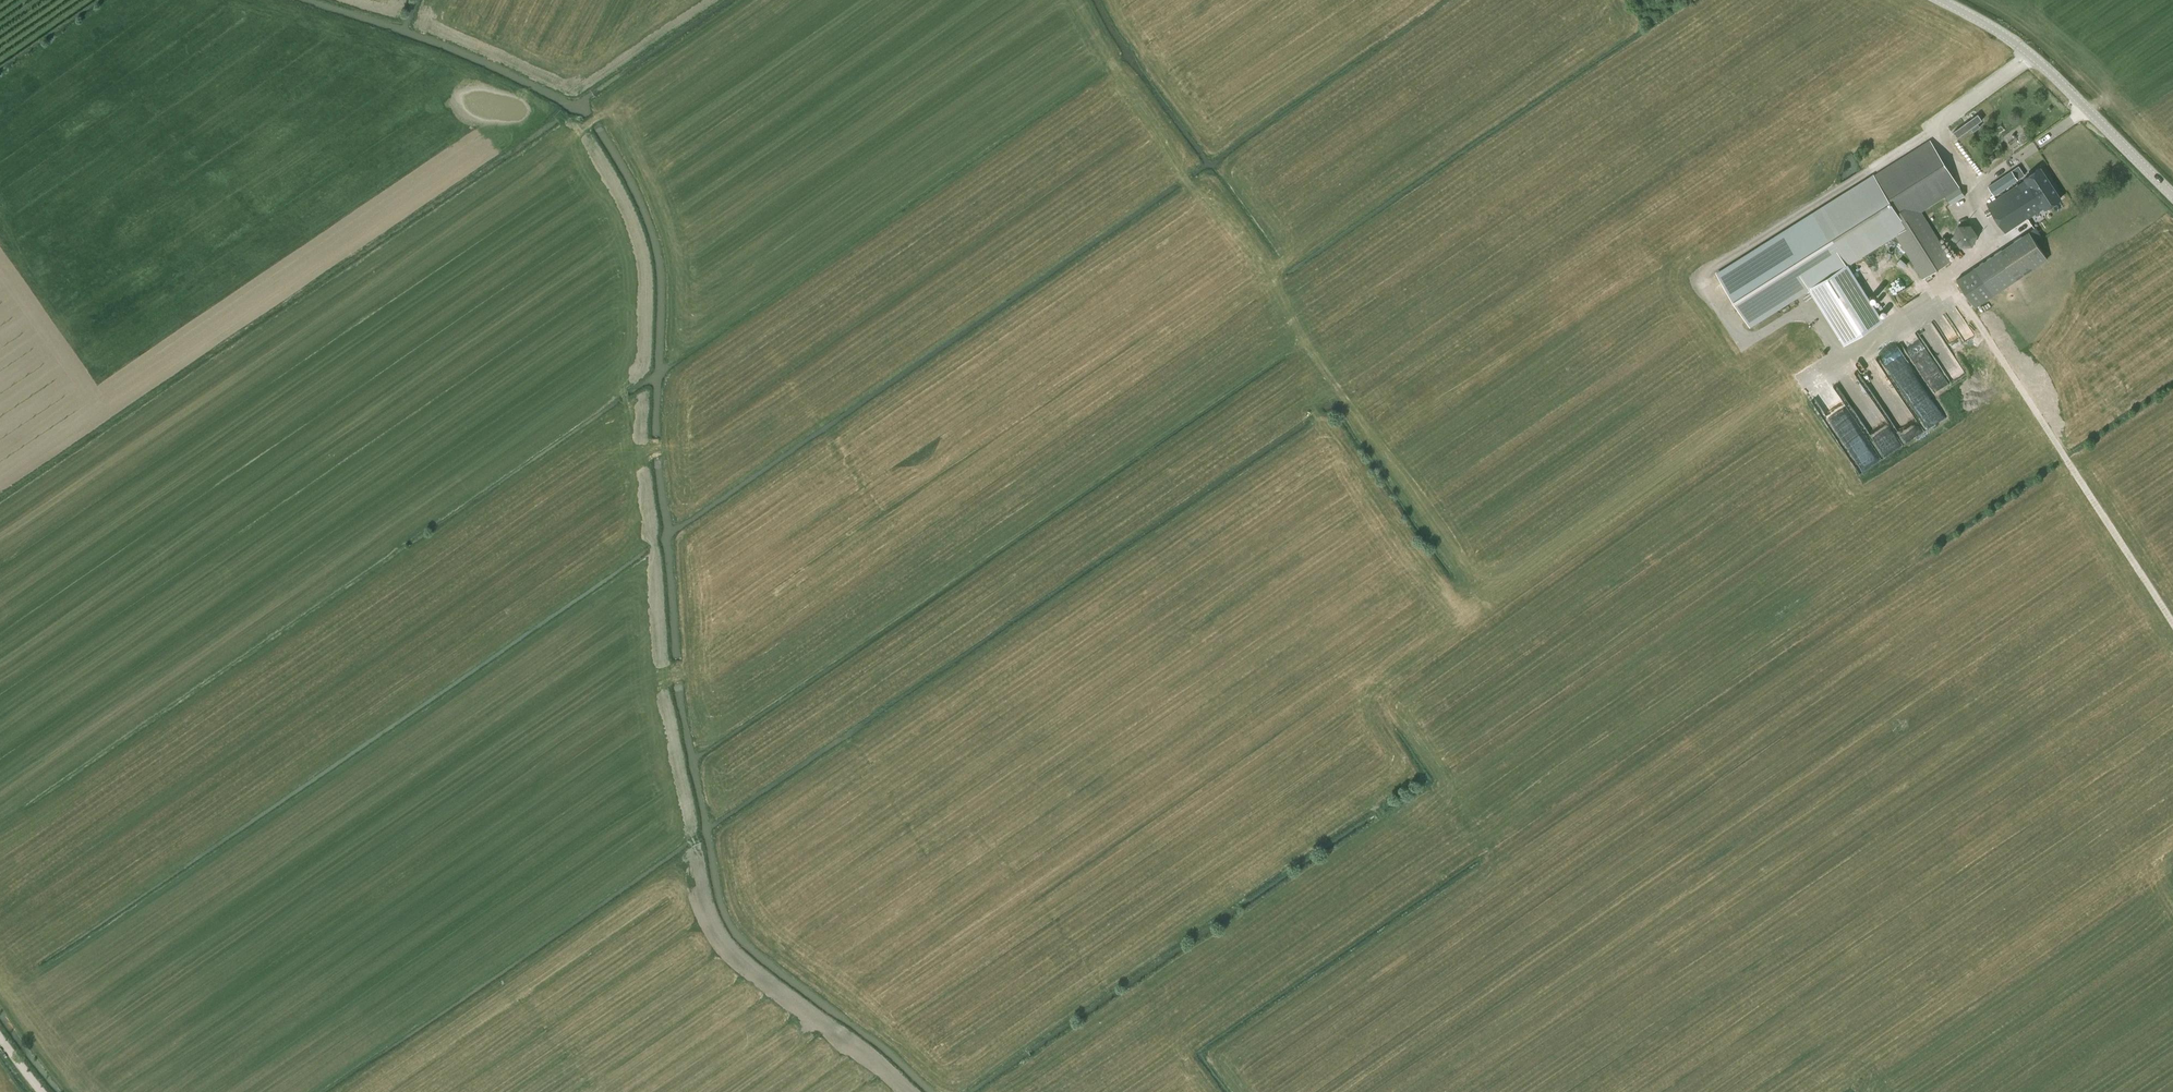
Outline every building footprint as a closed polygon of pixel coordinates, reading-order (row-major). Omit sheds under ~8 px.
[(1978,115),(1953,132),(1958,138),(1971,129),(1973,132),(1980,127),(1978,124),(1982,121),(1978,115)] [(1853,188),(1813,213),(1717,273),(1720,278),(1750,325),(1808,288),(1848,263),(1895,234),(1922,279),(1953,260),(1921,211),(1945,196),(1959,187),(1930,140),(1853,188)] [(2025,180),(1987,204),(2005,233),(2043,208),(2044,209),(2061,198),(2040,166),(2024,178),(2025,180)] [(1994,195),(2018,179),(2012,170),(1988,186),(1994,195)] [(1959,187),(1945,196),(1950,204),(1964,195),(1959,187)] [(1952,229),(1959,247),(1979,240),(1972,222),(1952,229)] [(2029,231),(1956,279),(1975,307),(2048,259),(2029,231)] [(1848,263),(1808,288),(1844,345),(1883,320),(1848,263)] [(1934,417),(1938,415),(1908,359),(1895,366),(1895,365),(1891,367),(1917,417),(1931,410),(1934,417)] [(1816,396),(1859,471),(1895,450),(1879,422),(1886,418),(1872,394),(1861,400),(1848,376),(1837,382),(1868,435),(1856,441),(1827,390),(1816,396)]
